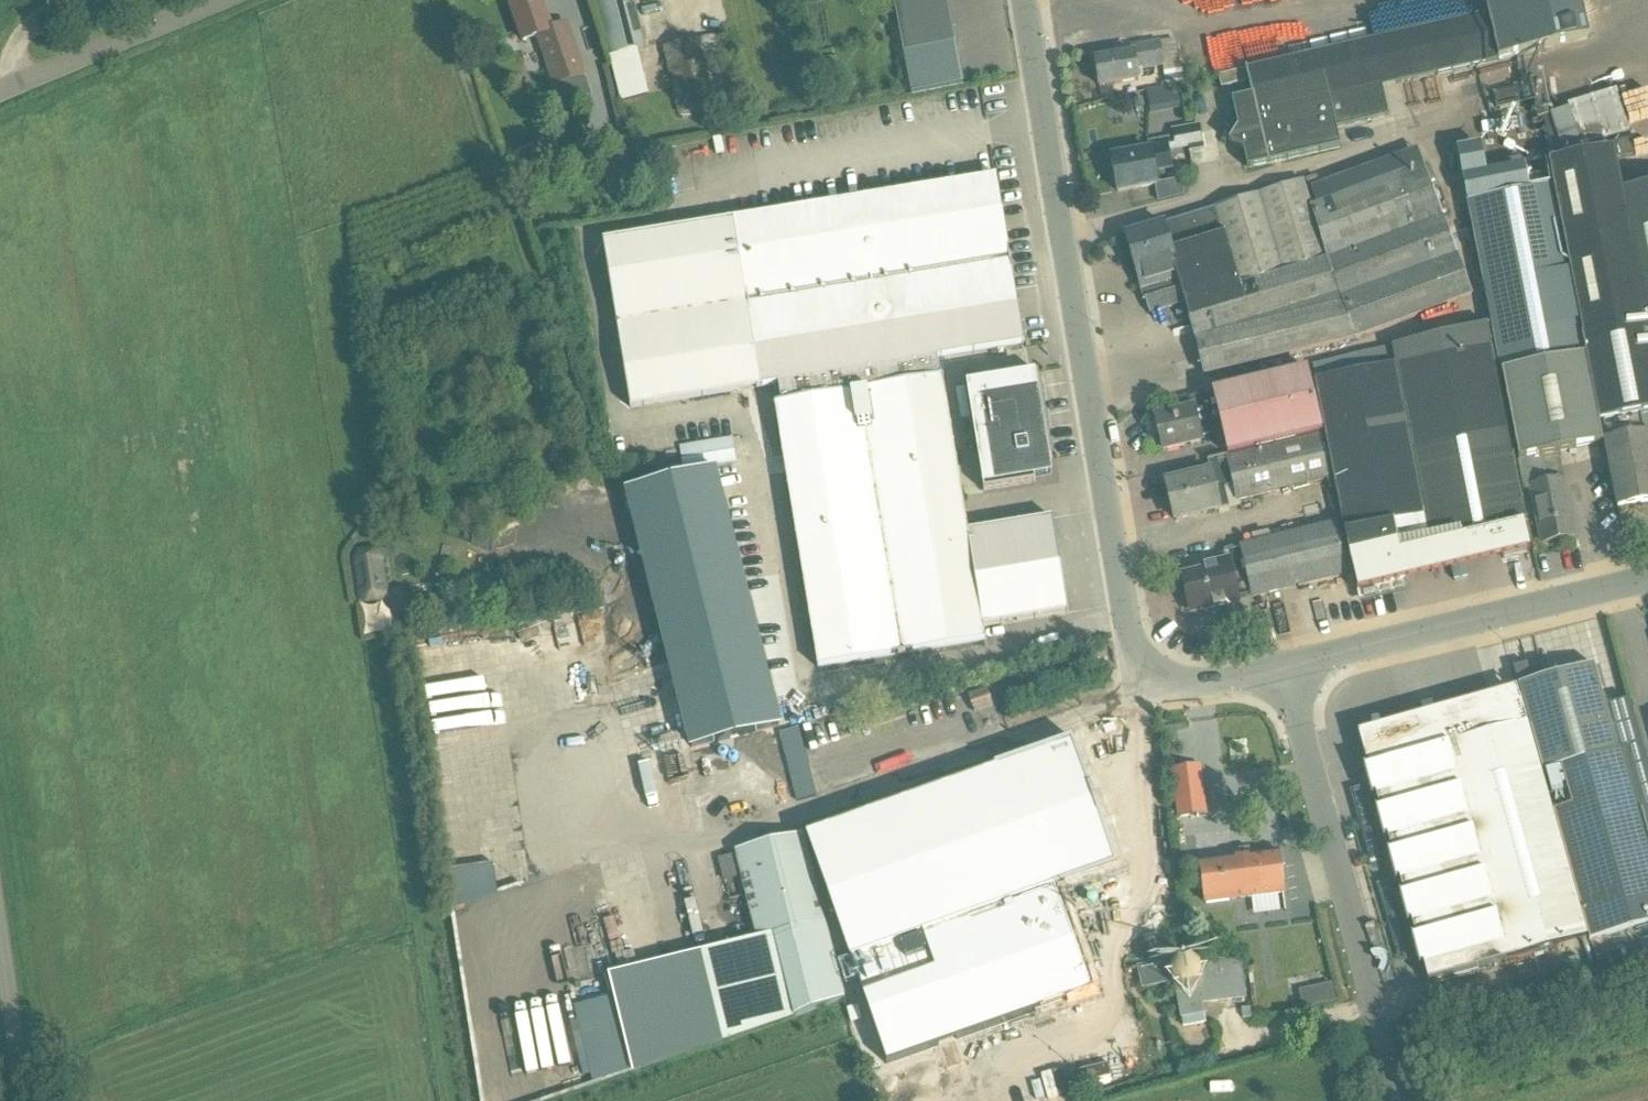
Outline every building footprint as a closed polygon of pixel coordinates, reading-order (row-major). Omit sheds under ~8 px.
[(509,0),(523,42),(538,36),(555,85),(584,75),(567,25),(552,30),(541,0),(510,0),(509,0)] [(611,55),(645,46),(632,0),(596,0),(611,55)] [(955,44),(947,0),(907,0),(893,3),(903,54),(955,44)] [(1576,40),(1567,0),(1504,0),(1505,4),(1478,10),(1479,16),(1237,71),(1238,71),(1240,84),(1244,100),(1229,103),(1235,127),(1225,143),(1241,152),(1244,167),(1331,147),(1327,129),(1367,120),(1389,116),(1382,85),(1576,40)] [(708,37),(663,48),(679,115),(733,102),(717,35),(730,32),(724,12),(703,17),(708,37)] [(1202,45),(1200,50),(1203,56),(1208,60),(1215,60),(1217,59),(1221,56),(1223,52),(1223,51),(1221,45),(1216,41),(1215,40),(1208,40),(1202,44),(1202,45)] [(1132,54),(1094,60),(1099,87),(1138,81),(1136,70),(1162,66),(1164,79),(1183,76),(1182,72),(1180,72),(1175,42),(1158,45),(1158,43),(1131,47),(1132,54)] [(1238,71),(1219,76),(1221,88),(1240,84),(1238,71)] [(1616,89),(1567,105),(1568,108),(1580,148),(1581,148),(1629,132),(1616,89)] [(1568,108),(1552,112),(1549,113),(1550,117),(1562,154),(1580,148),(1568,108)] [(1150,150),(1111,157),(1117,192),(1156,185),(1153,170),(1170,167),(1168,154),(1205,148),(1201,124),(1173,128),(1174,137),(1149,141),(1150,150)] [(1481,148),(1458,153),(1519,461),(1603,444),(1598,422),(1585,358),(1581,335),(1646,322),(1647,322),(1622,192),(1616,161),(1633,157),(1630,141),(1615,144),(1616,148),(1548,161),(1552,185),(1551,185),(1547,164),(1487,176),(1481,148)] [(1215,208),(1125,235),(1149,314),(1185,303),(1196,339),(1204,375),(1355,339),(1446,306),(1469,297),(1414,151),(1320,187),(1317,177),(1243,199),(1215,208)] [(733,220),(603,241),(630,408),(761,387),(778,384),(781,403),(774,404),(774,406),(942,378),(939,358),(1023,344),(996,176),(779,212),(733,220)] [(1622,192),(1647,322),(1646,322),(1647,332),(1647,187),(1622,192)] [(1581,335),(1585,358),(1598,422),(1647,411),(1647,332),(1646,322),(1581,335)] [(1390,347),(1312,365),(1315,381),(1394,366),(1390,347)] [(1394,366),(1315,381),(1354,579),(1356,592),(1384,586),(1381,573),(1402,569),(1398,546),(1526,521),(1491,347),(1394,366)] [(1191,407),(1154,416),(1163,451),(1201,441),(1196,422),(1225,415),(1234,451),(1320,431),(1305,371),(1189,399),(1191,407)] [(1037,373),(965,385),(983,491),(1035,483),(1033,470),(1038,462),(1051,460),(1037,373)] [(942,378),(774,406),(817,667),(985,640),(983,627),(1067,613),(1052,517),(967,531),(948,413),(942,378)] [(1602,421),(1606,443),(1605,443),(1617,508),(1647,502),(1647,445),(1646,435),(1645,436),(1641,414),(1602,421)] [(736,462),(732,437),(679,446),(683,470),(736,462)] [(1317,437),(1227,458),(1237,501),(1327,480),(1317,437)] [(714,468),(626,490),(691,748),(779,726),(714,468)] [(1209,472),(1166,482),(1175,520),(1228,507),(1224,488),(1214,491),(1209,472)] [(1564,481),(1531,487),(1542,542),(1574,536),(1564,481)] [(1202,571),(1181,576),(1190,613),(1238,601),(1234,583),(1248,580),(1252,598),(1346,576),(1334,524),(1224,550),(1227,560),(1201,567),(1202,571)] [(1496,533),(1502,559),(1529,552),(1523,527),(1496,533)] [(491,540),(474,535),(470,547),(488,552),(491,540)] [(384,588),(380,559),(374,555),(361,557),(356,563),(360,592),(366,596),(380,594),(384,588)] [(407,635),(405,619),(404,613),(389,615),(393,637),(407,635)] [(1512,668),(1518,687),(1552,812),(1588,941),(1647,925),(1647,764),(1642,744),(1623,749),(1617,751),(1593,666),(1532,683),(1527,664),(1512,668)] [(1428,729),(1362,747),(1367,767),(1363,768),(1371,797),(1375,796),(1379,810),(1375,811),(1383,839),(1387,838),(1391,852),(1387,853),(1395,882),(1399,881),(1403,894),(1399,896),(1407,924),(1411,923),(1415,937),(1410,938),(1418,967),(1423,965),(1427,982),(1509,959),(1586,938),(1526,724),(1522,725),(1512,691),(1489,698),(1492,711),(1464,719),(1443,725),(1441,725),(1437,712),(1436,712),(1424,716),(1428,729)] [(985,695),(969,701),(973,715),(990,709),(985,695)] [(994,768),(805,835),(886,1065),(1040,1011),(1040,1012),(1093,993),(1056,888),(1118,867),(1103,826),(1098,810),(1083,769),(1077,753),(1072,739),(994,766),(994,768)] [(1198,761),(1196,749),(1169,752),(1171,764),(1198,761)] [(794,781),(808,778),(804,760),(790,763),(794,781)] [(1185,764),(1171,767),(1177,813),(1206,809),(1205,798),(1189,799),(1185,764)] [(1225,845),(1223,831),(1179,837),(1181,851),(1225,845)] [(756,940),(699,953),(721,1042),(835,1002),(842,999),(803,834),(793,837),(735,851),(736,854),(741,878),(756,940)] [(1278,851),(1200,861),(1205,903),(1283,893),(1278,851)] [(1175,959),(1138,967),(1142,988),(1169,983),(1169,984),(1169,985),(1169,987),(1171,989),(1172,991),(1173,992),(1175,994),(1177,995),(1181,1017),(1204,1013),(1203,1005),(1244,1000),(1241,959),(1201,964),(1199,962),(1197,961),(1196,960),(1193,959),(1192,959),(1189,959),(1176,961),(1175,959)] [(1332,981),(1322,984),(1326,1002),(1336,999),(1332,981)]
